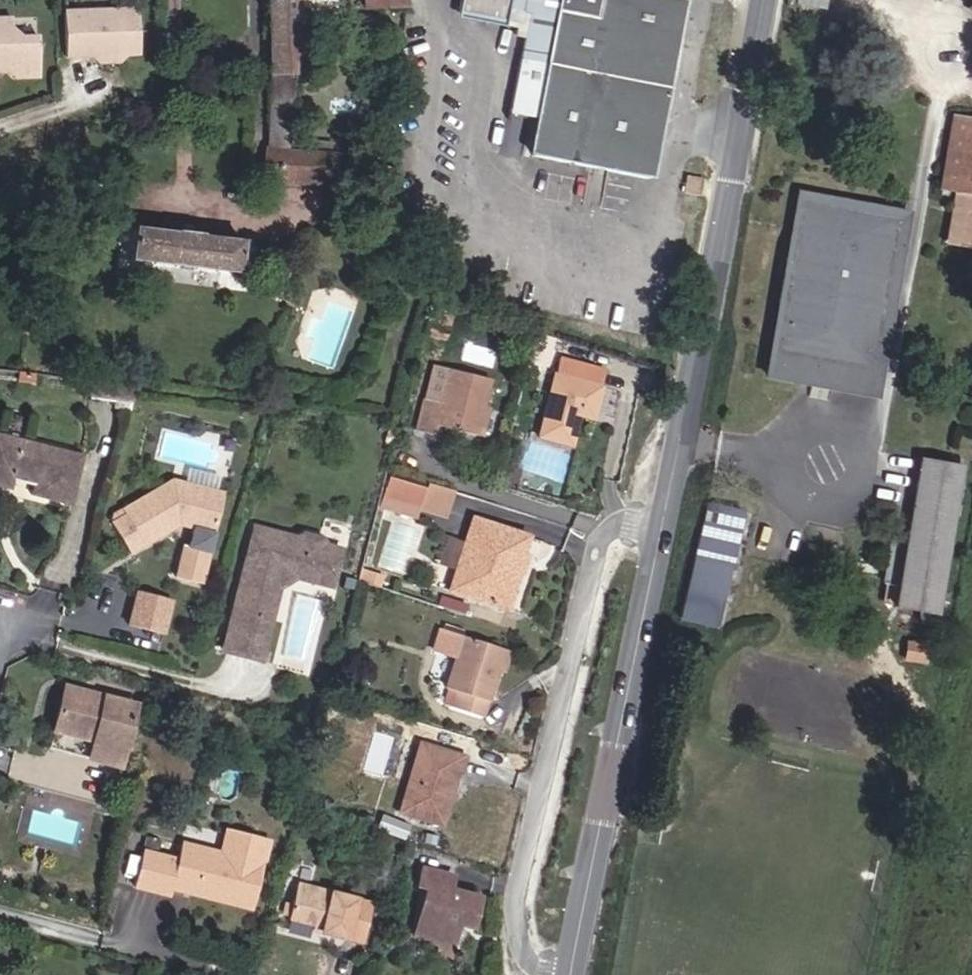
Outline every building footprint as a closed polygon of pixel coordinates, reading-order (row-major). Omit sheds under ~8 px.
[(267,58),(268,101),(266,143),(261,180),(331,186),(334,152),(289,148),(298,0),(265,0),(267,58)] [(364,9),(404,5),(404,0),(364,0),(364,9)] [(459,13),(504,22),(508,7),(509,0),(462,0),(459,13)] [(523,10),(525,0),(509,0),(508,7),(523,10)] [(523,10),(529,12),(511,105),(535,109),(534,118),(531,141),(529,155),(645,177),(680,0),(525,0),(523,10)] [(824,0),(796,0),(795,3),(822,8),(824,0)] [(105,1),(90,2),(86,8),(91,12),(105,12),(110,7),(105,1)] [(90,48),(96,53),(119,52),(136,52),(135,6),(110,7),(105,12),(91,12),(86,8),(64,9),(66,54),(82,54),(82,47),(90,48)] [(13,70),(36,69),(35,34),(21,35),(9,24),(8,16),(0,16),(0,63),(1,63),(6,70),(13,70)] [(93,58),(113,58),(119,52),(96,53),(90,48),(82,47),(82,54),(89,53),(93,58)] [(19,78),(36,77),(36,69),(13,70),(19,78)] [(534,118),(535,109),(511,105),(510,113),(512,114),(534,118)] [(949,190),(962,120),(951,118),(938,188),(949,190)] [(962,120),(949,190),(954,191),(951,208),(961,210),(955,244),(971,248),(971,122),(962,120)] [(344,167),(372,167),(373,155),(345,153),(344,167)] [(707,180),(687,178),(686,197),(705,199),(707,180)] [(872,398),(907,211),(801,191),(799,201),(897,220),(869,371),(802,358),(798,384),(872,398)] [(869,371),(897,220),(799,201),(766,378),(798,384),(802,358),(869,371)] [(955,244),(961,210),(951,208),(944,243),(955,244)] [(235,271),(239,241),(133,228),(130,258),(235,271)] [(576,417),(578,409),(593,413),(599,385),(603,368),(559,357),(558,357),(554,374),(538,437),(569,445),(576,417)] [(450,369),(433,365),(424,398),(440,403),(450,369)] [(450,369),(440,403),(424,398),(415,430),(430,434),(432,424),(474,434),(488,379),(450,369)] [(576,417),(591,420),(593,413),(578,409),(576,417)] [(81,457),(0,436),(0,489),(8,491),(11,481),(32,487),(29,497),(68,507),(81,457)] [(932,614),(959,467),(918,459),(903,543),(892,541),(888,562),(899,564),(895,585),(884,583),(881,602),(892,604),(892,607),(932,614)] [(418,506),(425,486),(387,473),(382,494),(418,506)] [(195,588),(219,497),(166,483),(106,518),(105,526),(123,557),(167,531),(167,525),(171,523),(183,526),(182,531),(188,533),(183,551),(178,550),(170,582),(195,588)] [(441,514),(448,494),(425,486),(418,506),(441,514)] [(378,506),(414,518),(418,506),(382,494),(378,506)] [(719,601),(741,512),(704,502),(690,557),(694,558),(679,618),(712,626),(718,601),(719,601)] [(523,535),(471,518),(448,589),(500,605),(523,535)] [(284,575),(328,586),(337,549),(315,544),(312,537),(303,534),(296,538),(252,527),(220,650),(256,659),(276,579),(273,575),(281,570),(284,575)] [(438,561),(452,566),(461,539),(447,534),(438,561)] [(895,585),(899,564),(888,562),(884,583),(895,585)] [(136,588),(125,623),(163,634),(173,599),(136,588)] [(429,651),(452,658),(459,636),(436,629),(429,651)] [(493,670),(500,649),(459,636),(452,658),(442,689),(453,692),(449,707),(478,717),(493,670)] [(921,663),(923,646),(905,643),(902,660),(921,663)] [(500,672),(507,652),(500,649),(493,670),(500,672)] [(120,748),(132,705),(62,687),(51,730),(120,748)] [(46,748),(115,766),(120,748),(51,730),(46,748)] [(460,758),(421,746),(400,810),(440,823),(460,758)] [(187,892),(247,908),(266,839),(225,828),(218,853),(178,842),(174,859),(140,850),(130,885),(166,894),(170,880),(189,885),(187,892)] [(447,889),(450,876),(421,868),(417,884),(425,887),(413,935),(428,939),(425,951),(447,956),(455,923),(468,926),(476,898),(447,889)] [(367,900),(293,883),(289,903),(287,915),(286,917),(310,923),(309,928),(358,940),(367,900)] [(280,914),(287,915),(289,903),(283,902),(280,914)] [(286,917),(284,923),(309,928),(310,923),(286,917)]
